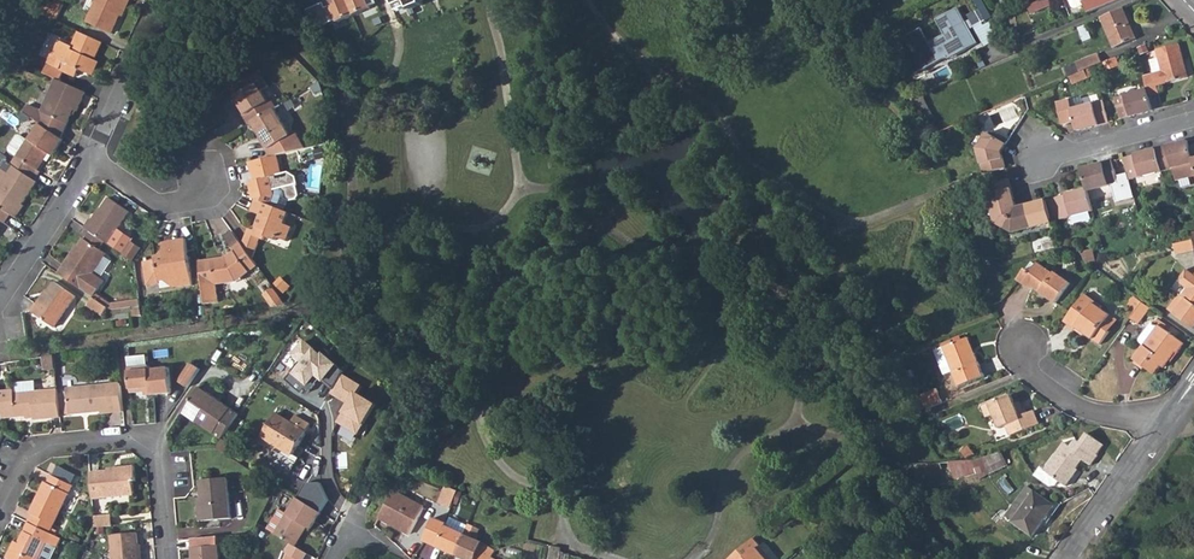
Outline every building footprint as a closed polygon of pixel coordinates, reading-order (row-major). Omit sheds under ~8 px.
[(132,0),(97,0),(87,22),(113,35),(121,17),(123,17),(132,0)] [(351,13),(346,0),(327,0),(329,5),(324,7),(322,1),(306,9),(312,28),(329,20),(336,19),(351,13)] [(351,13),(370,7),(368,4),(375,2),(374,0),(346,0),(351,13)] [(982,0),(973,0),(979,10),(986,21),(993,18),(982,0)] [(1074,5),(1078,6),(1085,3),(1089,12),(1119,0),(1072,0),(1074,5)] [(981,43),(960,8),(939,20),(948,35),(933,44),(924,29),(901,43),(909,55),(916,50),(928,70),(951,57),(955,54),(953,52),(956,49),(960,55),(981,43)] [(1136,38),(1124,8),(1102,17),(1115,47),(1136,38)] [(979,25),(986,21),(979,10),(972,14),(979,25)] [(1087,26),(1080,29),(1085,43),(1093,40),(1087,26)] [(93,60),(101,43),(80,32),(73,46),(64,41),(58,52),(56,51),(51,61),(44,74),(57,80),(61,82),(65,72),(75,76),(78,69),(86,73),(92,76),(98,62),(93,60)] [(1162,73),(1145,78),(1148,90),(1150,98),(1160,95),(1158,87),(1188,78),(1180,45),(1157,52),(1162,73)] [(955,54),(951,57),(953,60),(960,55),(956,49),(953,52),(955,54)] [(916,50),(909,55),(920,75),(928,70),(916,50)] [(1077,63),(1081,73),(1086,70),(1092,68),(1095,67),(1103,64),(1099,54),(1077,63)] [(1067,68),(1071,77),(1081,73),(1077,63),(1067,68)] [(1095,77),(1092,68),(1086,70),(1091,79),(1095,77)] [(82,80),(86,73),(78,69),(75,76),(82,80)] [(1091,79),(1086,70),(1081,73),(1071,77),(1075,86),(1091,79)] [(239,110),(248,125),(252,123),(266,115),(274,109),(277,108),(272,99),(269,101),(262,91),(269,86),(260,72),(246,80),(243,75),(231,90),(235,98),(241,108),(239,110)] [(229,87),(231,90),(243,75),(241,73),(229,87)] [(57,80),(42,113),(37,123),(40,124),(60,138),(66,124),(73,110),(77,111),(85,93),(61,82),(57,80)] [(1116,99),(1122,121),(1154,112),(1151,103),(1150,98),(1148,90),(1125,95),(1126,97),(1116,99)] [(925,106),(917,96),(911,98),(920,109),(925,106)] [(1104,102),(1072,110),(1070,101),(1058,104),(1064,127),(1075,123),(1078,132),(1110,124),(1107,114),(1104,102)] [(933,116),(925,106),(920,109),(928,120),(933,116)] [(291,136),(274,109),(266,115),(252,123),(268,150),(272,148),(277,156),(305,149),(296,133),(291,136)] [(15,166),(37,181),(42,172),(39,169),(44,161),(47,163),(63,139),(60,138),(40,124),(29,140),(21,134),(18,135),(10,147),(10,150),(19,156),(13,164),(15,166)] [(979,148),(986,174),(1006,168),(1001,153),(1007,145),(989,132),(979,148)] [(1191,150),(1189,142),(1157,151),(1159,159),(1163,173),(1174,170),(1177,183),(1193,179),(1193,161),(1193,159),(1191,150)] [(1130,182),(1163,173),(1159,159),(1157,151),(1125,159),(1127,168),(1130,182)] [(281,174),(277,156),(250,163),(252,172),(254,172),(256,180),(250,182),(254,199),(256,200),(272,206),(276,197),(282,192),(286,193),(288,202),(292,205),(297,203),(299,200),(295,186),(298,185),(296,177),(288,173),(284,174),(281,174)] [(1120,185),(1114,162),(1082,170),(1085,179),(1087,190),(1088,193),(1120,185)] [(39,182),(37,181),(15,166),(0,187),(0,207),(12,215),(17,219),(25,207),(23,205),(39,182)] [(996,224),(1005,229),(1006,228),(1013,217),(1017,208),(1009,180),(987,186),(996,224)] [(1087,190),(1066,195),(1057,198),(1063,221),(1094,213),(1088,193),(1087,190)] [(91,220),(86,229),(91,232),(107,243),(108,244),(129,213),(110,200),(95,222),(91,220)] [(285,225),(289,213),(272,206),(256,200),(251,214),(261,218),(255,233),(253,239),(261,242),(263,242),(267,239),(275,242),(276,239),(286,243),(292,228),(285,225)] [(1014,234),(1052,224),(1048,210),(1046,200),(1017,208),(1013,217),(1006,228),(1005,229),(1014,234)] [(0,207),(0,221),(5,225),(12,215),(0,207)] [(241,244),(231,229),(222,235),(232,250),(241,244)] [(249,231),(243,246),(254,260),(261,242),(253,239),(255,233),(249,231)] [(76,246),(58,274),(96,299),(106,282),(95,275),(107,255),(101,251),(107,243),(91,232),(85,241),(84,240),(79,248),(76,246)] [(186,239),(170,241),(171,248),(164,248),(160,256),(156,257),(156,260),(146,262),(149,282),(160,280),(161,282),(166,282),(176,280),(177,287),(193,285),(186,239)] [(1176,254),(1193,249),(1192,239),(1173,244),(1176,254)] [(135,242),(125,255),(135,261),(144,249),(135,242)] [(250,272),(258,266),(254,260),(243,246),(241,244),(232,250),(234,252),(226,257),(199,262),(203,288),(206,306),(219,304),(216,286),(237,283),(250,274),(250,272)] [(1099,262),(1091,250),(1080,253),(1088,266),(1089,265),(1099,262)] [(1026,272),(1018,283),(1031,292),(1033,289),(1056,305),(1071,285),(1055,274),(1053,276),(1038,265),(1031,275),(1026,272)] [(1182,297),(1186,300),(1174,315),(1193,328),(1193,281),(1182,297)] [(36,304),(30,311),(55,328),(75,297),(54,282),(47,293),(49,295),(46,300),(43,298),(39,305),(36,304)] [(1169,311),(1174,315),(1186,300),(1182,297),(1180,295),(1169,311)] [(1086,296),(1066,324),(1077,332),(1079,329),(1087,334),(1086,336),(1101,347),(1110,334),(1103,329),(1110,318),(1100,311),(1102,308),(1086,296)] [(1130,309),(1136,313),(1143,303),(1136,298),(1132,303),(1133,304),(1130,309)] [(108,320),(114,311),(96,299),(89,308),(108,320)] [(1140,325),(1152,309),(1143,303),(1136,313),(1131,320),(1140,325)] [(1118,324),(1110,318),(1103,329),(1110,334),(1118,324)] [(1152,322),(1139,339),(1140,342),(1145,346),(1135,360),(1155,375),(1162,367),(1165,369),(1176,353),(1180,356),(1187,346),(1152,322)] [(304,338),(292,353),(302,361),(287,379),(302,392),(304,389),(307,392),(319,376),(334,389),(344,371),(344,369),(324,349),(322,352),(304,338)] [(971,341),(968,342),(975,358),(977,357),(971,341)] [(968,342),(935,355),(946,380),(956,376),(962,390),(987,380),(977,357),(975,358),(968,342)] [(44,371),(57,370),(55,356),(42,358),(44,371)] [(128,360),(129,369),(147,367),(146,358),(128,360)] [(178,384),(187,390),(189,387),(200,371),(191,365),(178,384)] [(147,367),(129,369),(132,394),(144,393),(145,397),(173,394),(170,368),(151,370),(150,367),(147,367)] [(349,401),(338,420),(360,432),(377,401),(359,391),(364,383),(344,371),(334,389),(332,392),(349,401)] [(102,414),(125,412),(122,384),(69,388),(71,413),(101,411),(102,414)] [(181,413),(222,441),(239,415),(199,388),(181,413)] [(61,418),(59,390),(18,394),(17,389),(0,391),(0,408),(2,418),(34,416),(35,420),(61,418)] [(940,391),(920,400),(928,409),(930,412),(946,406),(940,391)] [(1015,397),(986,408),(991,420),(999,417),(1005,433),(1009,431),(1012,439),(1043,426),(1038,413),(1031,415),(1029,410),(1027,411),(1022,413),(1019,406),(1015,397)] [(1024,404),(1019,406),(1022,413),(1027,411),(1024,404)] [(391,412),(389,406),(379,425),(384,428),(391,412)] [(276,413),(262,436),(292,455),(306,432),(300,428),(305,421),(296,416),(292,423),(276,413)] [(311,425),(305,421),(300,428),(306,432),(311,425)] [(1066,439),(1045,467),(1067,483),(1075,472),(1074,471),(1077,466),(1084,457),(1091,463),(1099,453),(1077,437),(1072,444),(1066,439)] [(986,472),(1008,468),(1004,455),(983,461),(986,472)] [(99,475),(90,476),(92,500),(96,500),(133,496),(133,483),(136,483),(134,468),(120,470),(120,471),(99,474),(99,475)] [(34,515),(29,523),(56,536),(59,528),(53,525),(72,487),(53,477),(49,485),(46,484),(31,514),(34,515)] [(197,499),(200,522),(233,519),(229,479),(200,482),(201,499),(197,499)] [(459,491),(448,487),(441,503),(452,508),(459,491)] [(1020,498),(1009,513),(1033,532),(1055,502),(1036,489),(1026,502),(1020,498)] [(379,518),(411,535),(425,509),(394,491),(379,518)] [(268,531),(276,536),(292,546),(294,547),(306,527),(310,529),(312,531),(323,513),(299,499),(289,516),(281,511),(268,531)] [(111,516),(94,518),(95,528),(112,527),(111,516)] [(435,517),(430,530),(425,541),(437,545),(441,534),(442,534),(446,525),(447,525),(448,523),(435,517)] [(62,539),(56,536),(29,523),(28,523),(23,533),(26,534),(20,546),(15,543),(6,558),(40,558),(47,544),(57,549),(62,539)] [(447,525),(446,525),(442,534),(441,534),(437,545),(449,550),(457,553),(467,558),(475,558),(484,544),(476,539),(481,529),(469,523),(465,534),(463,533),(447,525)] [(308,555),(297,549),(310,529),(306,527),(294,547),(292,546),(286,554),(284,558),(305,558),(308,555)] [(112,558),(139,558),(136,535),(110,537),(112,558)] [(221,547),(220,538),(191,540),(192,550),(193,558),(222,558),(221,547)] [(764,558),(752,543),(733,558),(764,558)] [(495,551),(484,544),(475,558),(489,558),(490,556),(492,557),(495,551)] [(561,553),(562,549),(551,547),(549,558),(560,558),(561,553)]
